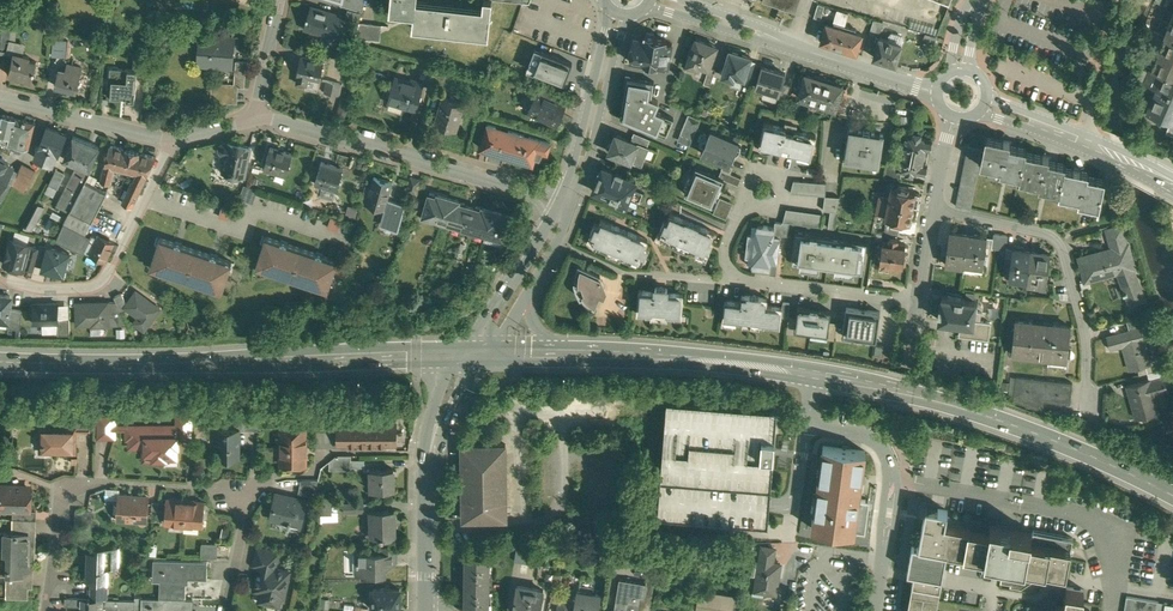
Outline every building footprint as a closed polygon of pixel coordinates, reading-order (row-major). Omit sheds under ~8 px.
[(341,6),(363,12),(366,0),(342,0),(341,6)] [(412,6),(413,0),(391,0),(390,13),(414,16),(413,29),(489,37),(492,0),(484,0),(483,13),(412,6)] [(762,2),(796,13),(800,0),(763,0),(762,2)] [(825,7),(818,5),(814,17),(821,20),(825,7)] [(344,16),(311,6),(305,28),(325,34),(323,41),(335,44),(337,37),(338,38),(344,16)] [(361,13),(349,9),(346,19),(358,23),(361,13)] [(847,23),(850,13),(839,9),(835,20),(847,23)] [(882,23),(874,20),(870,33),(878,36),(882,23)] [(2,23),(0,44),(0,51),(7,51),(10,24),(2,23)] [(382,25),(360,23),(356,38),(373,40),(374,31),(381,31),(382,25)] [(856,29),(835,23),(834,26),(827,24),(821,42),(829,44),(829,46),(848,52),(849,50),(857,53),(862,34),(855,32),(856,29)] [(1172,26),(1169,25),(1164,36),(1165,36),(1172,40),(1172,23),(1172,26)] [(656,36),(645,34),(644,39),(634,37),(629,61),(645,64),(646,68),(653,69),(656,66),(668,68),(672,44),(666,43),(667,40),(655,38),(656,36)] [(232,39),(204,36),(202,64),(230,66),(232,39)] [(1165,36),(1151,69),(1172,79),(1172,40),(1165,36)] [(67,56),(67,38),(53,38),(53,56),(67,56)] [(902,45),(880,38),(874,58),(896,65),(902,45)] [(717,47),(697,40),(695,45),(693,44),(689,56),(691,57),(686,70),(697,74),(699,68),(708,72),(717,47)] [(583,62),(551,50),(548,60),(556,62),(549,83),(573,92),(583,62)] [(751,58),(731,51),(728,59),(725,58),(723,68),(725,69),(723,76),(743,83),(751,58)] [(30,57),(13,52),(8,73),(32,79),(34,70),(35,70),(35,68),(37,61),(29,59),(30,57)] [(134,55),(133,71),(137,71),(136,78),(145,78),(146,58),(134,55)] [(325,61),(302,56),(298,75),(299,75),(298,82),(308,84),(309,77),(321,79),(325,61)] [(546,64),(538,61),(534,71),(543,74),(546,64)] [(82,67),(68,63),(66,70),(59,69),(56,85),(77,90),(82,67)] [(438,68),(423,64),(421,71),(428,73),(427,80),(434,82),(438,68)] [(785,74),(762,67),(755,88),(779,95),(783,84),(785,74)] [(125,80),(126,71),(109,69),(108,79),(125,80)] [(716,71),(709,69),(704,84),(710,86),(716,71)] [(1151,69),(1146,82),(1158,87),(1151,105),(1162,110),(1159,115),(1171,120),(1172,121),(1172,79),(1151,69)] [(448,72),(440,70),(436,83),(444,85),(448,72)] [(108,79),(107,99),(126,101),(126,103),(134,104),(136,78),(137,71),(133,71),(126,71),(125,80),(108,79)] [(814,75),(814,77),(806,75),(804,79),(801,78),(799,87),(801,88),(798,98),(836,109),(839,100),(841,101),(844,91),(841,90),(843,86),(835,83),(835,82),(814,75)] [(410,81),(396,77),(388,102),(406,106),(406,105),(416,108),(423,82),(411,79),(410,81)] [(655,82),(630,77),(629,86),(626,85),(622,109),(626,111),(623,120),(656,134),(658,129),(668,133),(674,118),(654,109),(655,106),(656,107),(658,101),(652,98),(655,82)] [(341,82),(328,80),(326,92),(339,94),(341,82)] [(233,85),(215,84),(214,98),(232,99),(233,85)] [(792,86),(783,84),(779,95),(781,96),(777,112),(784,113),(792,86)] [(552,94),(539,88),(528,111),(557,124),(566,105),(551,97),(552,94)] [(465,101),(443,96),(436,122),(458,128),(465,101)] [(14,118),(14,117),(1,113),(0,116),(0,132),(9,134),(7,140),(29,145),(34,123),(14,118)] [(701,119),(689,114),(681,134),(693,139),(701,119)] [(551,141),(489,122),(481,146),(534,163),(536,154),(539,155),(541,148),(548,150),(551,141)] [(785,128),(764,123),(759,146),(780,151),(782,147),(791,149),(790,154),(811,158),(817,135),(796,131),(797,126),(786,124),(785,128)] [(67,133),(47,126),(40,145),(36,157),(53,163),(57,152),(60,153),(67,133)] [(885,134),(849,129),(844,158),(856,160),(855,163),(868,165),(869,162),(880,164),(885,134)] [(739,143),(710,131),(701,153),(724,163),(730,165),(735,154),(738,156),(740,153),(741,151),(741,149),(741,148),(741,146),(739,145),(739,143)] [(921,134),(907,131),(899,173),(913,175),(914,172),(925,174),(926,172),(928,171),(929,167),(927,165),(931,147),(933,147),(934,143),(932,141),(932,139),(921,137),(921,134)] [(650,139),(634,132),(631,141),(647,147),(650,139)] [(100,146),(74,135),(65,158),(78,163),(90,168),(91,167),(100,146)] [(631,141),(616,135),(609,152),(642,165),(648,148),(647,147),(631,141)] [(1010,142),(986,137),(982,157),(981,165),(1001,169),(1000,172),(1021,176),(1026,152),(1026,149),(1010,145),(1010,142)] [(251,146),(229,142),(229,143),(226,142),(224,142),(223,143),(222,143),(221,144),(221,145),(220,146),(220,148),(220,149),(221,151),(222,152),(223,153),(226,153),(223,171),(246,176),(251,146)] [(126,147),(126,148),(111,145),(101,180),(111,183),(114,167),(137,173),(134,179),(133,178),(123,200),(132,205),(156,155),(141,152),(141,151),(126,147)] [(294,153),(271,147),(265,169),(287,174),(294,153)] [(1050,157),(1026,152),(1021,176),(1020,180),(1040,184),(1039,188),(1060,192),(1065,167),(1066,164),(1049,161),(1050,157)] [(982,157),(968,154),(966,162),(980,165),(981,165),(982,157)] [(5,179),(12,167),(5,163),(6,162),(0,159),(0,189),(5,179)] [(344,167),(323,161),(316,182),(324,185),(323,186),(337,190),(344,167)] [(36,170),(23,162),(16,175),(29,182),(36,170)] [(980,165),(966,162),(965,170),(979,173),(980,165)] [(78,163),(58,203),(71,210),(71,209),(86,180),(92,168),(91,167),(90,168),(78,163)] [(730,165),(724,163),(722,169),(731,173),(734,167),(730,165)] [(719,176),(696,166),(685,194),(713,205),(724,179),(724,178),(719,176)] [(1089,172),(1065,167),(1060,192),(1059,195),(1079,199),(1078,203),(1099,207),(1105,179),(1088,176),(1089,172)] [(66,172),(57,168),(50,183),(58,187),(66,172)] [(623,174),(616,171),(616,173),(603,168),(602,171),(600,172),(599,173),(598,174),(597,176),(598,178),(598,179),(593,191),(617,201),(617,203),(618,204),(623,206),(625,206),(626,205),(629,198),(639,203),(643,193),(633,188),(636,182),(623,176),(623,174)] [(731,173),(722,170),(719,176),(724,178),(724,179),(727,181),(731,173)] [(979,173),(965,170),(963,177),(977,180),(979,173)] [(731,173),(727,181),(739,185),(742,178),(731,173)] [(393,181),(374,176),(367,203),(385,208),(387,208),(384,221),(398,225),(404,204),(390,200),(390,201),(387,200),(393,181)] [(422,179),(411,176),(407,191),(417,194),(422,179)] [(977,180),(963,177),(962,185),(976,188),(977,180)] [(5,179),(0,189),(0,200),(1,200),(11,183),(5,179)] [(107,191),(86,180),(71,209),(93,219),(107,191)] [(827,183),(795,182),(791,195),(827,196),(827,183)] [(258,189),(244,184),(239,197),(253,202),(258,189)] [(909,187),(898,184),(898,188),(892,187),(890,198),(880,196),(876,214),(886,216),(886,217),(893,219),(892,225),(891,225),(901,227),(901,228),(903,221),(910,222),(913,206),(917,207),(920,194),(916,193),(916,192),(908,191),(909,187)] [(976,188),(962,185),(960,193),(974,195),(976,188)] [(449,197),(431,192),(423,218),(432,221),(433,217),(442,220),(449,197)] [(974,195),(960,193),(959,200),(973,203),(974,195)] [(841,198),(825,196),(823,211),(830,212),(839,213),(841,198)] [(465,202),(449,197),(442,220),(464,226),(470,206),(465,205),(465,202)] [(733,203),(720,197),(713,213),(727,219),(733,203)] [(973,203),(959,200),(957,208),(971,210),(973,203)] [(45,207),(38,203),(26,226),(33,230),(45,207)] [(676,245),(660,238),(663,231),(660,230),(665,219),(667,220),(670,213),(677,216),(677,215),(679,214),(681,214),(682,204),(679,204),(675,203),(670,204),(666,205),(662,208),(653,227),(642,222),(637,235),(648,239),(646,245),(650,247),(645,258),(641,256),(640,259),(652,264),(653,260),(668,266),(678,243),(677,242),(676,245)] [(358,208),(349,205),(346,214),(355,217),(358,208)] [(493,209),(477,205),(476,208),(470,206),(464,226),(487,232),(493,209)] [(232,209),(222,206),(218,216),(229,220),(232,209)] [(512,215),(493,209),(487,232),(496,235),(496,239),(504,241),(512,215)] [(786,210),(783,222),(790,222),(790,224),(821,228),(823,215),(786,210)] [(86,232),(91,221),(70,211),(65,222),(86,232)] [(838,230),(839,213),(830,212),(829,229),(838,230)] [(696,226),(687,222),(688,220),(677,216),(670,213),(667,220),(665,219),(660,230),(663,231),(660,238),(676,245),(677,242),(678,243),(690,247),(688,250),(704,257),(707,250),(709,251),(714,240),(712,239),(715,232),(697,224),(696,226)] [(342,221),(331,216),(327,227),(338,231),(342,221)] [(620,228),(601,220),(599,225),(595,224),(590,235),(594,236),(592,242),(598,244),(597,247),(608,251),(609,249),(622,254),(621,257),(632,261),(633,259),(639,262),(640,259),(641,256),(645,258),(650,247),(646,245),(648,239),(637,235),(629,231),(628,233),(620,229),(620,228)] [(86,232),(65,222),(57,238),(90,254),(94,247),(88,244),(92,236),(86,232)] [(783,223),(775,222),(775,227),(776,227),(774,237),(781,237),(781,238),(782,238),(782,235),(788,236),(790,224),(790,222),(783,222),(783,223)] [(901,227),(891,225),(892,225),(887,224),(885,234),(899,236),(901,227)] [(775,227),(758,225),(757,228),(752,228),(751,235),(748,234),(746,258),(749,258),(748,265),(753,265),(753,267),(771,269),(771,261),(778,262),(781,238),(781,237),(774,237),(776,227),(775,227)] [(1122,226),(1107,230),(1111,245),(1112,244),(1126,240),(1122,226)] [(796,233),(792,263),(800,264),(799,271),(820,274),(821,266),(835,268),(834,276),(856,279),(857,275),(865,276),(869,244),(796,233)] [(969,236),(950,233),(945,265),(955,266),(955,263),(965,264),(969,236)] [(94,247),(90,254),(106,261),(115,242),(100,234),(94,247)] [(1001,235),(994,234),(992,248),(999,249),(1001,235)] [(302,247),(266,235),(258,262),(269,265),(268,268),(282,273),(283,270),(294,274),(302,247)] [(1008,236),(1001,235),(999,249),(1006,250),(1008,236)] [(197,248),(160,236),(152,263),(163,266),(162,269),(187,278),(188,275),(197,248)] [(988,238),(969,236),(965,264),(964,268),(976,269),(977,266),(984,267),(988,238)] [(898,239),(889,238),(889,242),(883,241),(880,264),(881,264),(880,268),(889,270),(890,266),(890,265),(903,267),(904,265),(906,264),(907,258),(905,256),(906,245),(898,244),(898,239)] [(31,244),(10,239),(4,263),(25,269),(31,246),(31,244)] [(1126,240),(1112,244),(1114,249),(1080,258),(1086,281),(1119,272),(1126,291),(1123,293),(1124,294),(1134,290),(1139,302),(1145,299),(1133,269),(1134,268),(1128,245),(1127,245),(1126,240)] [(40,248),(36,264),(43,266),(48,246),(48,245),(41,243),(40,248)] [(40,248),(31,246),(25,266),(34,269),(36,264),(40,248)] [(70,252),(48,246),(43,266),(44,266),(43,268),(64,273),(70,252)] [(338,259),(302,247),(294,274),(304,277),(304,280),(317,284),(318,282),(329,286),(338,259)] [(233,261),(197,248),(188,275),(199,278),(198,281),(211,286),(212,283),(224,287),(233,261)] [(1032,252),(1013,250),(1009,278),(1017,279),(1017,283),(1027,284),(1032,252)] [(1051,255),(1032,252),(1027,284),(1046,287),(1051,255)] [(601,274),(579,264),(577,270),(577,271),(576,278),(576,280),(574,280),(574,283),(575,284),(577,290),(580,296),(581,298),(583,297),(585,300),(590,304),(595,307),(602,293),(604,293),(606,288),(601,274)] [(668,288),(656,287),(655,291),(639,290),(637,313),(652,315),(652,312),(668,313),(668,316),(682,317),(684,294),(668,292),(668,288)] [(160,308),(137,291),(127,303),(126,306),(128,308),(139,316),(135,321),(145,329),(160,308)] [(127,303),(122,292),(114,296),(117,301),(122,311),(128,308),(126,306),(127,303)] [(0,293),(0,319),(7,319),(8,320),(9,308),(11,294),(0,293)] [(741,302),(725,300),(723,320),(744,322),(744,320),(760,322),(760,324),(780,326),(782,316),(783,307),(767,305),(768,298),(742,295),(741,302)] [(965,299),(954,297),(954,299),(942,297),(939,321),(961,324),(973,325),(973,324),(980,325),(980,323),(981,313),(975,312),(976,301),(965,300),(965,299)] [(109,301),(77,302),(77,324),(92,323),(92,325),(109,325),(109,301)] [(122,311),(117,301),(109,301),(109,325),(128,324),(122,311)] [(58,302),(33,303),(33,322),(58,321),(59,321),(59,318),(58,302)] [(783,307),(782,316),(788,317),(790,303),(783,302),(783,307)] [(809,306),(798,305),(795,328),(828,331),(830,309),(819,307),(819,305),(810,304),(809,306)] [(22,309),(9,308),(8,320),(7,319),(6,327),(20,328),(22,309)] [(845,309),(841,336),(875,340),(879,313),(845,309)] [(1144,316),(1127,320),(1130,331),(1142,328),(1147,327),(1144,316)] [(70,318),(59,318),(59,321),(58,321),(59,334),(71,334),(70,318)] [(1034,323),(1015,321),(1012,352),(1031,354),(1034,325),(1034,323)] [(973,325),(961,324),(960,337),(990,340),(992,324),(980,323),(980,325),(973,324),(973,325)] [(1052,327),(1034,325),(1031,354),(1049,356),(1052,327)] [(1071,327),(1052,325),(1052,327),(1049,356),(1068,358),(1071,327)] [(1130,331),(1107,337),(1111,349),(1126,345),(1128,353),(1126,353),(1131,370),(1150,364),(1146,348),(1142,349),(1140,341),(1145,340),(1142,328),(1130,331)] [(1163,369),(1148,373),(1150,380),(1164,376),(1164,377),(1165,377),(1163,369)] [(1150,380),(1127,386),(1136,418),(1159,412),(1154,393),(1168,389),(1164,377),(1164,376),(1150,380)] [(1028,378),(1016,377),(1014,401),(1025,405),(1028,378)] [(1047,380),(1028,378),(1025,405),(1043,411),(1044,401),(1047,380)] [(1073,383),(1047,380),(1044,401),(1070,404),(1073,383)] [(777,405),(667,397),(658,515),(768,524),(769,505),(777,405)] [(323,412),(315,412),(315,430),(323,430),(323,412)] [(91,415),(67,414),(66,428),(75,429),(75,430),(91,430),(91,415)] [(115,415),(99,415),(99,424),(100,424),(100,437),(115,437),(115,420),(115,415)] [(191,415),(178,415),(178,427),(182,427),(182,436),(192,436),(191,415)] [(261,415),(238,415),(238,427),(261,427),(261,415)] [(339,423),(338,423),(338,430),(338,444),(358,444),(358,423),(339,423)] [(377,423),(358,423),(358,444),(377,444),(377,423)] [(397,423),(377,423),(377,444),(397,444),(397,423)] [(178,427),(128,427),(128,437),(131,437),(131,445),(144,445),(146,447),(146,452),(154,452),(154,459),(167,459),(167,456),(178,456),(178,445),(182,442),(182,436),(182,427),(178,427)] [(306,429),(297,429),(296,427),(292,427),(290,429),(282,429),(282,465),(290,465),(292,467),(296,467),(298,465),(306,465),(306,429)] [(66,428),(42,428),(42,432),(41,433),(41,438),(42,439),(42,445),(42,444),(50,444),(50,451),(53,451),(54,452),(59,452),(60,451),(75,451),(75,430),(75,429),(66,428)] [(239,429),(213,429),(213,441),(220,441),(220,455),(238,455),(239,429)] [(506,444),(462,445),(464,519),(507,518),(506,444)] [(865,452),(824,446),(813,528),(854,534),(858,510),(859,509),(860,509),(861,500),(860,500),(860,499),(859,499),(865,452)] [(154,452),(146,452),(143,452),(143,459),(145,460),(152,460),(154,459),(154,452)] [(365,459),(352,459),(352,467),(365,467),(365,459)] [(394,470),(371,470),(371,482),(375,481),(375,490),(394,490),(394,470)] [(319,479),(303,479),(300,492),(315,495),(319,479)] [(0,486),(0,506),(7,507),(7,510),(12,510),(30,510),(30,489),(20,489),(20,486),(0,486)] [(134,494),(119,493),(118,504),(115,504),(114,512),(118,512),(117,520),(138,521),(139,517),(149,518),(150,498),(134,497),(134,494)] [(307,501),(277,494),(274,507),(275,507),(273,518),(289,521),(288,525),(290,526),(291,520),(300,522),(300,524),(301,524),(299,532),(300,532),(307,501)] [(182,500),(168,499),(168,507),(166,509),(166,513),(167,515),(166,523),(202,526),(203,517),(205,516),(205,512),(204,510),(204,502),(191,501),(191,500),(182,499),(182,500)] [(364,503),(344,504),(345,512),(364,511),(364,503)] [(1032,532),(991,525),(989,532),(980,531),(980,530),(977,523),(977,522),(947,517),(948,511),(926,507),(919,546),(913,544),(908,572),(914,573),(912,584),(940,589),(947,552),(995,560),(994,562),(1004,564),(1001,582),(1011,584),(1011,586),(1022,588),(1034,580),(1036,568),(1067,573),(1073,538),(1034,530),(1033,533),(1032,533),(1032,532)] [(92,510),(76,509),(75,520),(92,528),(92,510)] [(30,510),(12,510),(12,518),(33,519),(35,519),(35,510),(30,510)] [(395,510),(374,510),(374,536),(382,536),(382,537),(396,537),(395,510)] [(33,519),(12,518),(11,533),(33,533),(33,519)] [(3,533),(3,548),(0,548),(0,569),(7,570),(7,597),(27,598),(27,585),(31,585),(32,561),(35,561),(35,519),(33,519),(33,533),(11,533),(3,533)] [(217,543),(202,543),(202,557),(216,558),(217,543)] [(121,546),(87,545),(87,555),(87,556),(88,556),(88,563),(86,565),(86,581),(91,581),(109,582),(110,562),(120,562),(121,546)] [(380,553),(358,553),(357,575),(386,575),(386,562),(397,562),(397,545),(380,545),(380,553)] [(776,548),(762,546),(760,555),(762,555),(757,586),(765,587),(764,591),(776,593),(779,576),(777,576),(779,567),(781,567),(781,564),(774,562),(776,548)] [(538,564),(537,547),(517,547),(515,561),(538,564)] [(279,552),(258,548),(254,564),(260,565),(274,569),(276,562),(277,561),(279,552)] [(488,554),(466,555),(467,610),(488,610),(488,554)] [(208,561),(154,559),(154,572),(164,572),(164,580),(160,580),(160,598),(186,598),(187,578),(207,579),(208,561)] [(620,579),(614,610),(650,610),(650,609),(657,564),(650,563),(646,583),(620,579)] [(274,569),(260,565),(260,567),(264,568),(262,577),(258,576),(255,589),(267,592),(270,595),(268,602),(280,605),(282,595),(284,595),(290,571),(282,569),(281,570),(274,569)] [(562,574),(555,573),(550,601),(557,602),(562,574)] [(109,582),(91,581),(91,598),(109,599),(109,582)] [(940,589),(912,584),(907,610),(936,610),(940,589)] [(516,586),(512,610),(517,610),(538,610),(541,590),(516,586)] [(1066,586),(1063,606),(1079,609),(1081,595),(1083,595),(1084,589),(1066,586)] [(390,587),(382,587),(382,589),(373,589),(373,610),(400,610),(400,599),(402,598),(402,593),(400,591),(400,589),(390,589),(390,587)] [(708,591),(708,588),(708,587),(707,591),(703,610),(733,610),(735,596),(736,592),(735,592),(734,596),(708,591)] [(699,590),(698,597),(696,610),(703,610),(707,591),(699,590)] [(576,593),(575,601),(559,599),(557,610),(599,610),(601,597),(576,593)] [(690,596),(687,610),(696,610),(698,597),(690,596)] [(1127,596),(1125,610),(1167,610),(1168,603),(1127,596)] [(66,597),(66,606),(91,606),(90,610),(135,610),(136,599),(109,599),(91,598),(66,597)] [(143,597),(143,610),(170,610),(170,609),(176,609),(176,610),(193,610),(194,599),(186,598),(160,598),(143,597)]
